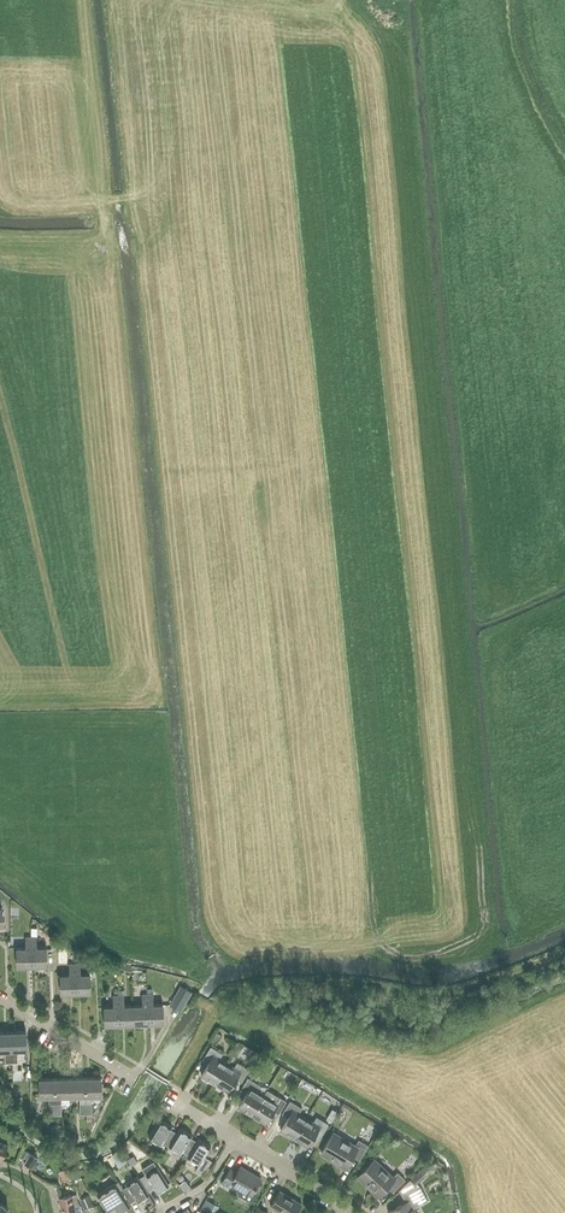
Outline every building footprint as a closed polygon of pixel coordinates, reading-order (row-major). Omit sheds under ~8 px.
[(17,967),(33,966),(31,937),(25,937),(26,948),(17,948),(17,967)] [(31,937),(33,966),(47,966),(46,947),(36,948),(36,937),(31,937)] [(61,994),(76,993),(75,964),(69,964),(69,975),(60,975),(61,994)] [(75,964),(76,993),(90,993),(90,974),(80,974),(79,964),(75,964)] [(98,986),(107,985),(107,970),(97,970),(98,986)] [(185,1004),(191,991),(183,987),(176,1000),(185,1004)] [(134,1024),(134,1006),(125,1006),(124,990),(118,990),(118,991),(119,1025),(134,1024)] [(105,1026),(119,1025),(118,991),(112,991),(112,996),(113,1007),(104,1007),(105,1026)] [(134,1024),(149,1024),(147,994),(142,994),(142,1005),(134,1006),(134,1024)] [(147,994),(149,1024),(164,1023),(163,1004),(154,1005),(153,994),(147,994)] [(11,1032),(12,1063),(18,1063),(18,1050),(27,1050),(26,1031),(11,1032)] [(217,1042),(222,1034),(218,1031),(212,1040),(217,1042)] [(12,1063),(11,1032),(0,1032),(0,1051),(5,1051),(5,1063),(12,1063)] [(215,1083),(226,1064),(219,1059),(222,1054),(211,1047),(203,1059),(209,1063),(201,1075),(215,1083)] [(226,1064),(215,1083),(228,1091),(236,1079),(241,1082),(249,1070),(237,1063),(234,1068),(226,1064)] [(85,1078),(86,1114),(92,1114),(92,1096),(101,1096),(101,1077),(85,1078)] [(50,1115),(56,1115),(55,1078),(39,1079),(40,1097),(49,1097),(50,1115)] [(61,1096),(71,1096),(70,1078),(55,1078),(56,1115),(62,1115),(61,1096)] [(80,1114),(86,1114),(85,1078),(70,1078),(71,1096),(80,1096),(80,1114)] [(252,1115),(264,1095),(256,1091),(259,1085),(248,1078),(240,1090),(246,1094),(239,1107),(252,1115)] [(264,1095),(252,1115),(265,1123),(273,1110),(278,1114),(286,1101),(274,1094),(271,1100),(264,1095)] [(294,1138),(306,1118),(299,1114),(302,1108),(290,1101),(282,1114),(288,1118),(281,1130),(294,1138)] [(306,1118),(294,1138),(307,1146),(315,1133),(321,1137),(328,1124),(316,1117),(313,1122),(306,1118)] [(170,1146),(177,1133),(171,1129),(172,1127),(160,1119),(149,1137),(161,1145),(162,1143),(169,1147),(170,1146)] [(190,1155),(198,1142),(190,1138),(192,1135),(180,1128),(177,1133),(170,1146),(181,1153),(183,1151),(190,1155)] [(355,1145),(334,1132),(321,1153),(322,1154),(324,1151),(340,1161),(338,1163),(345,1168),(352,1156),(359,1160),(368,1146),(358,1140),(355,1145)] [(369,1143),(373,1136),(366,1132),(362,1139),(369,1143)] [(199,1140),(198,1142),(190,1155),(188,1158),(200,1165),(197,1170),(204,1175),(212,1161),(205,1157),(211,1147),(199,1140)] [(119,1150),(111,1155),(119,1168),(128,1162),(119,1150)] [(32,1168),(38,1158),(31,1153),(25,1164),(32,1168)] [(138,1162),(134,1156),(127,1160),(131,1166),(138,1162)] [(439,1165),(432,1158),(426,1164),(432,1170),(433,1171),(439,1165)] [(393,1177),(375,1159),(358,1177),(359,1177),(360,1176),(373,1188),(372,1190),(378,1196),(387,1186),(394,1192),(405,1180),(397,1173),(393,1177)] [(139,1179),(147,1192),(154,1188),(157,1193),(169,1186),(154,1161),(142,1168),(146,1174),(139,1179)] [(416,1183),(429,1172),(423,1165),(410,1177),(416,1183)] [(73,1177),(71,1167),(63,1169),(66,1179),(73,1177)] [(261,1179),(240,1167),(237,1173),(230,1169),(222,1183),(228,1187),(230,1183),(241,1189),(238,1194),(252,1202),(259,1190),(255,1188),(261,1179)] [(149,1195),(147,1192),(139,1179),(138,1177),(126,1184),(127,1186),(120,1191),(129,1204),(136,1200),(137,1202),(149,1195)] [(412,1179),(401,1190),(407,1202),(389,1211),(390,1212),(415,1212),(413,1209),(428,1201),(421,1186),(419,1187),(412,1179)] [(129,1204),(120,1191),(116,1183),(97,1195),(105,1209),(113,1204),(118,1212),(120,1212),(131,1207),(129,1204)] [(301,1204),(280,1191),(270,1206),(281,1212),(296,1212),(301,1204)] [(76,1194),(60,1198),(63,1212),(82,1212),(81,1205),(79,1204),(76,1194)] [(84,1208),(93,1205),(89,1195),(80,1198),(84,1208)] [(202,1208),(212,1212),(216,1212),(219,1206),(206,1200),(202,1208)] [(8,1210),(0,1202),(0,1212),(8,1212),(8,1210)]
